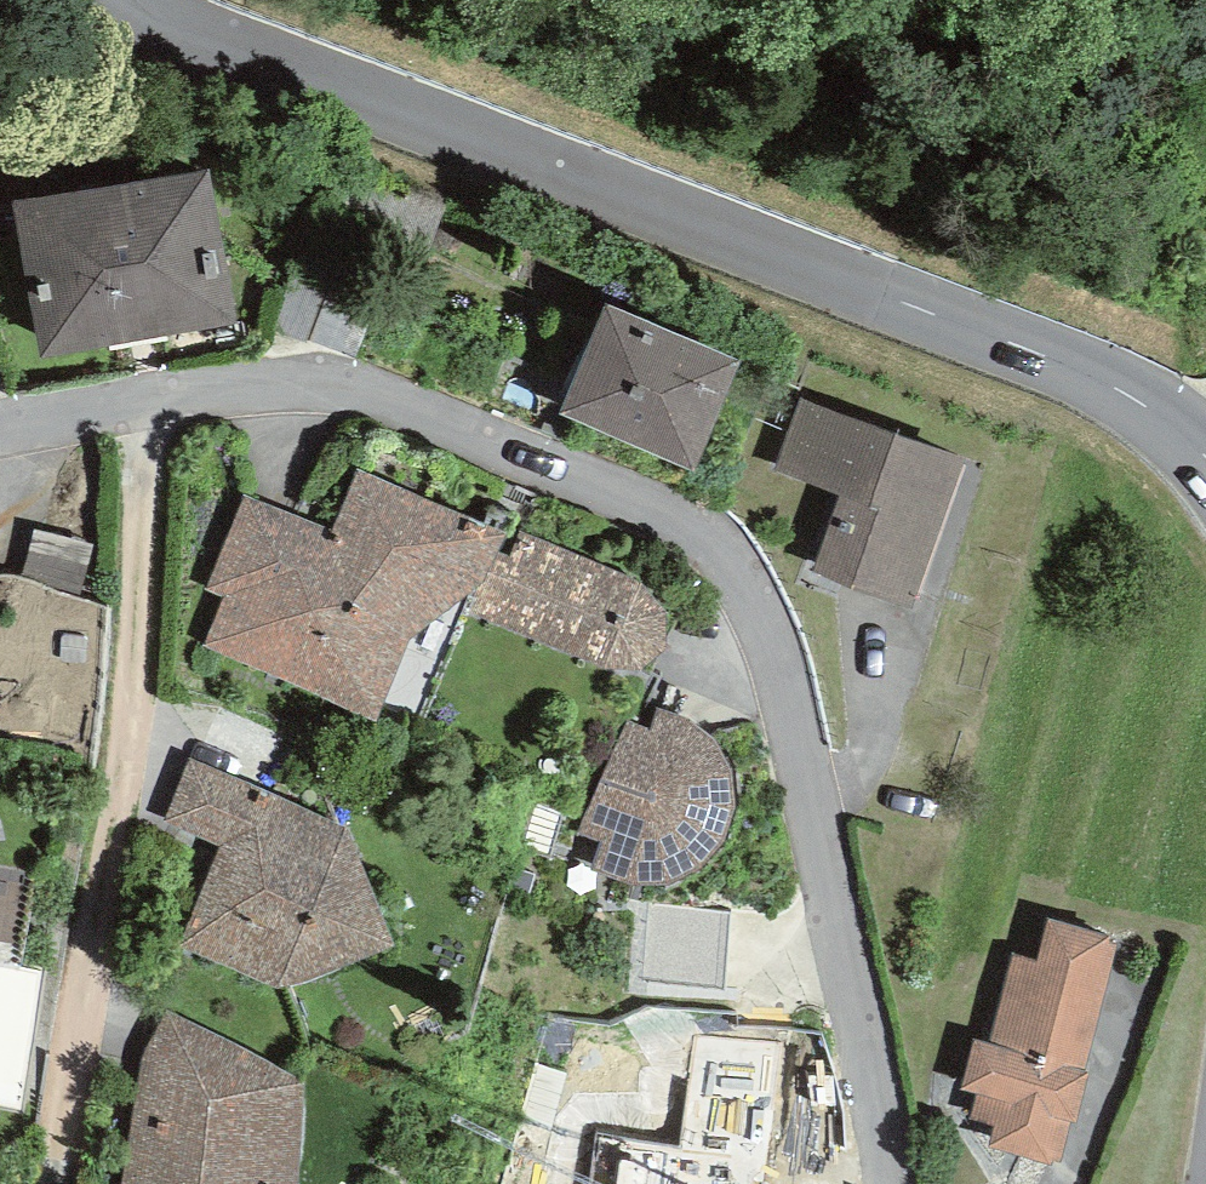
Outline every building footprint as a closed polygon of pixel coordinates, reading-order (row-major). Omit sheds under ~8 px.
[(14,201),(42,359),(236,322),(208,169),(14,201)] [(605,303),(560,414),(692,472),(739,362),(605,303)] [(912,608),(965,458),(800,398),(774,469),(840,496),(813,571),(912,608)] [(224,597),(206,646),(377,720),(412,637),(478,588),(469,614),(602,669),(633,673),(663,653),(666,624),(653,600),(640,586),(521,530),(512,556),(497,550),(506,535),(359,472),(333,529),(245,496),(206,588),(224,597)] [(85,576),(91,535),(38,526),(31,568),(85,576)] [(599,842),(590,869),(630,884),(668,886),(702,869),(723,841),(736,809),(731,769),(714,739),(690,720),(657,708),(649,729),(626,720),(578,834),(599,842)] [(220,847),(179,947),(268,986),(281,989),(295,985),(395,945),(348,827),(191,758),(163,822),(220,847)] [(724,989),(730,912),(649,905),(644,980),(724,989)] [(1110,937),(1050,919),(1037,960),(1014,952),(989,1043),(975,1040),(960,1090),(976,1095),(970,1121),(993,1126),(989,1147),(1051,1166),(1052,1161),(1059,1163),(1071,1122),(1076,1123),(1088,1072),(1083,1072),(1116,945),(1108,943),(1110,937)] [(304,1084),(167,1012),(142,1058),(123,1183),(298,1183),(304,1084)] [(781,1046),(698,1032),(680,1144),(600,1134),(594,1183),(749,1183),(750,1174),(762,1177),(781,1046)]
